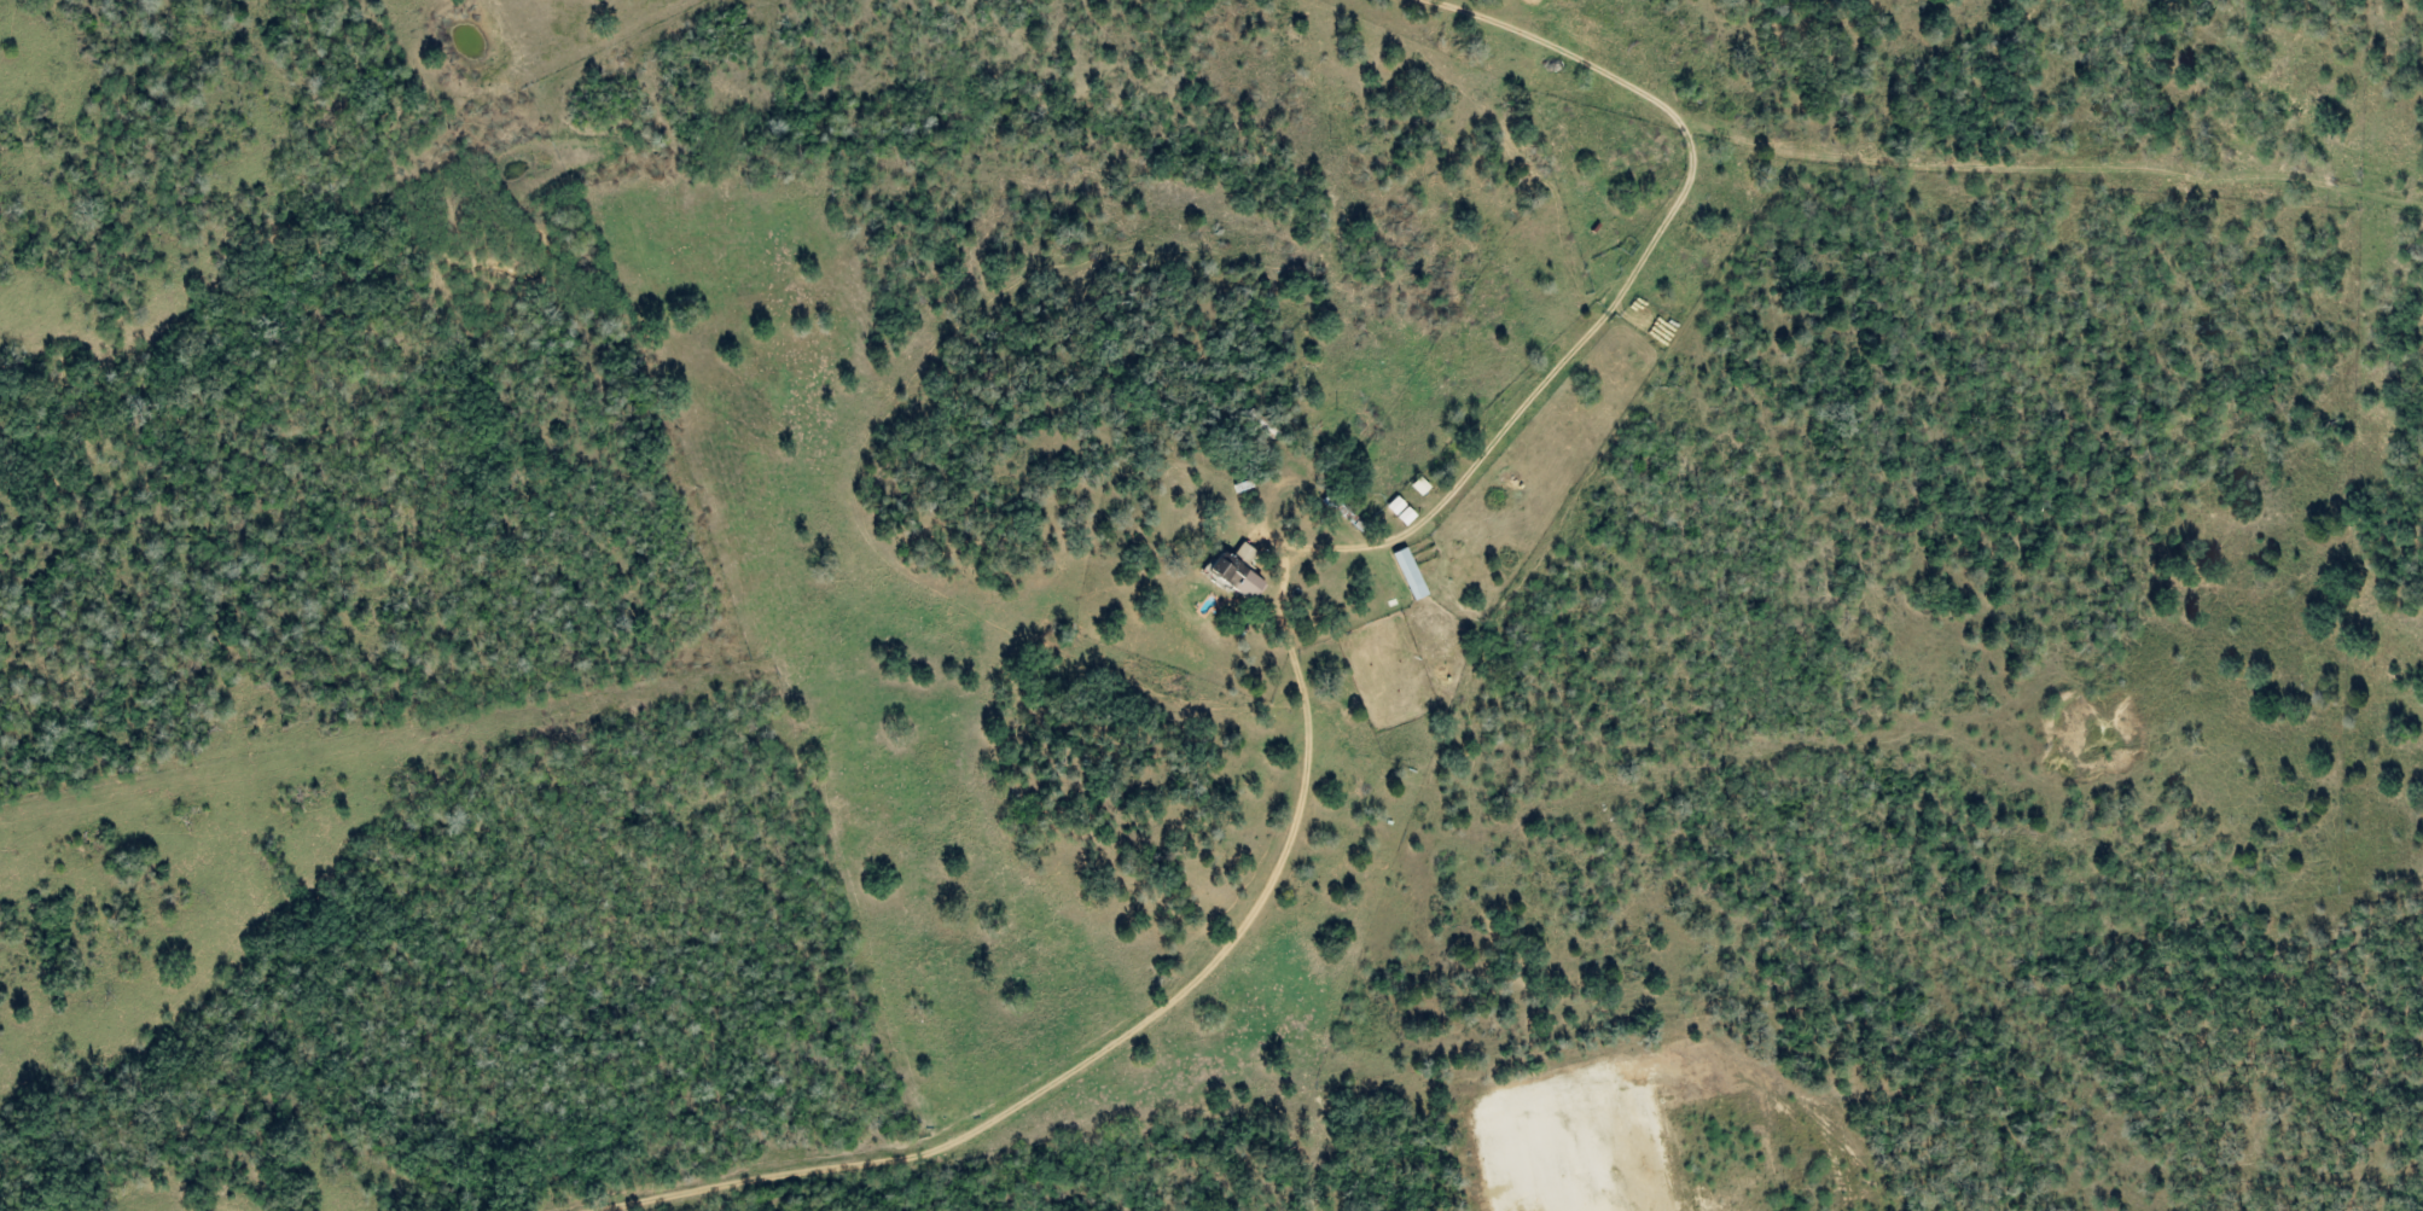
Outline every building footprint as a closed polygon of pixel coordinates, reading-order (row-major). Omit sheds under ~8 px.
[(1413,487),(1424,498),(1434,488),(1423,477),(1413,487)] [(1408,527),(1419,516),(1399,497),(1388,509),(1408,527)] [(1260,552),(1245,544),(1238,556),(1253,565),(1260,552)] [(1396,554),(1416,602),(1431,596),(1410,548),(1396,554)] [(1269,583),(1223,556),(1212,575),(1257,602),(1269,583)]
